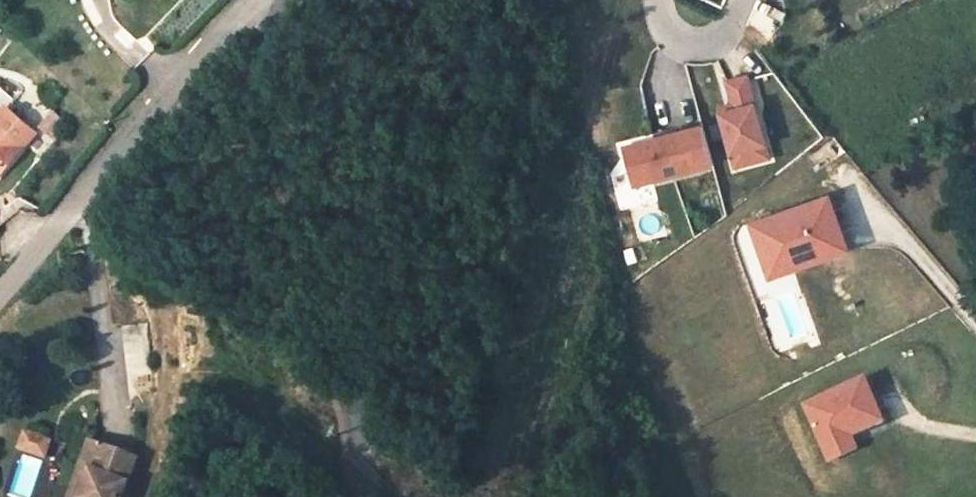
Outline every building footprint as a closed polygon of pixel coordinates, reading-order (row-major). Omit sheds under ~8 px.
[(731,103),(720,106),(737,169),(777,158),(754,71),(725,78),(731,103)] [(8,98),(14,92),(0,78),(0,106),(8,98)] [(0,106),(0,117),(24,138),(35,126),(8,98),(0,106)] [(0,117),(0,164),(24,138),(0,117)] [(619,150),(631,190),(709,168),(698,127),(619,150)] [(745,223),(765,282),(848,254),(827,195),(745,223)] [(763,291),(780,350),(815,340),(799,281),(763,291)] [(884,424),(864,378),(801,406),(827,466),(858,452),(852,438),(884,424)] [(51,457),(53,435),(23,432),(21,454),(51,457)] [(126,445),(77,448),(80,496),(128,496),(126,445)]
